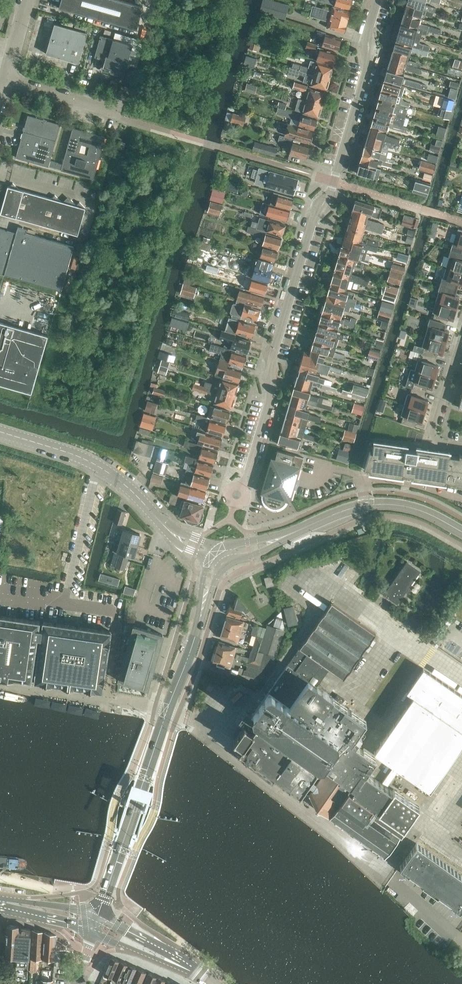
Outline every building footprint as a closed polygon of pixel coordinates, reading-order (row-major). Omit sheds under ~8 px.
[(67,10),(137,29),(144,6),(122,0),(61,0),(59,7),(67,10)] [(270,15),(285,19),(289,5),(274,1),(273,1),(269,0),(263,0),(260,12),(270,15)] [(349,9),(352,0),(319,0),(349,9)] [(425,0),(426,0),(408,0),(407,4),(433,12),(434,12),(436,8),(424,4),(425,0)] [(420,18),(421,14),(432,17),(433,12),(407,4),(404,14),(420,18)] [(344,32),(346,25),(347,20),(346,19),(347,18),(348,17),(349,13),(348,12),(349,11),(332,6),(331,11),(313,5),(310,15),(328,21),(326,27),(344,32)] [(404,14),(402,23),(428,30),(440,34),(441,30),(419,23),(420,18),(404,14)] [(420,38),(422,34),(426,35),(428,30),(402,23),(399,32),(420,38)] [(47,53),(67,59),(79,63),(87,35),(55,25),(47,53)] [(324,38),(322,45),(337,50),(338,48),(339,48),(340,45),(339,44),(341,39),(325,34),(326,32),(317,30),(316,35),(324,38)] [(399,32),(396,41),(429,51),(430,47),(419,43),(420,38),(399,32)] [(95,57),(96,57),(106,60),(103,69),(124,75),(128,62),(137,65),(142,47),(102,34),(95,57)] [(410,55),(411,51),(427,56),(429,51),(396,41),(394,51),(410,55)] [(306,47),(315,50),(316,44),(308,42),(306,47)] [(319,52),(317,59),(333,64),(334,63),(335,62),(336,60),(335,59),(337,52),(318,47),(317,51),(319,52)] [(394,51),(391,60),(417,67),(418,63),(408,60),(410,55),(394,51)] [(246,54),(243,65),(253,68),(257,58),(254,57),(246,54)] [(295,64),(294,67),(294,68),(329,78),(331,73),(332,72),(333,69),(332,68),(333,67),(311,60),(309,67),(301,65),(295,64)] [(420,74),(422,69),(417,67),(391,60),(388,69),(404,74),(406,69),(420,74)] [(461,76),(461,70),(451,66),(449,72),(461,77),(461,76)] [(299,74),(305,76),(303,82),(311,84),(326,89),(326,87),(328,87),(329,84),(328,83),(329,78),(294,68),(290,67),(288,74),(298,77),(299,74)] [(388,69),(386,78),(385,79),(401,84),(402,83),(416,87),(417,82),(403,78),(404,74),(388,69)] [(385,80),(382,90),(402,95),(404,86),(385,80)] [(459,83),(450,81),(449,87),(457,89),(459,83)] [(308,94),(306,100),(322,105),(322,103),(323,103),(324,99),(323,99),(325,93),(307,87),(308,86),(294,82),(293,88),(306,92),(306,93),(308,94)] [(128,97),(130,88),(121,85),(117,98),(127,100),(128,97)] [(409,103),(404,102),(402,97),(402,96),(402,95),(382,90),(379,99),(406,107),(408,108),(409,103)] [(322,105),(306,100),(299,98),(295,109),(318,116),(320,110),(321,110),(322,107),(321,106),(322,105)] [(394,108),(396,108),(405,111),(406,107),(379,99),(377,108),(393,113),(394,108)] [(443,105),(452,108),(454,101),(445,99),(443,105)] [(317,119),(300,113),(294,112),(284,109),(278,107),(276,113),(292,118),(299,120),(298,124),(314,129),(314,128),(315,128),(316,125),(316,123),(317,119)] [(449,119),(452,111),(440,107),(438,116),(449,119)] [(377,108),(374,118),(403,126),(404,121),(394,118),(396,114),(393,113),(377,108)] [(231,121),(244,125),(246,116),(233,112),(231,121)] [(106,137),(73,127),(63,164),(50,160),(61,124),(28,115),(16,157),(49,167),(49,166),(61,169),(61,170),(94,179),(106,137)] [(387,131),(389,127),(406,132),(407,127),(403,126),(374,118),(371,127),(387,131)] [(285,134),(295,137),(310,142),(311,140),(312,140),(313,137),(312,136),(313,131),(298,127),(284,123),(283,127),(286,128),(285,134)] [(438,126),(436,135),(444,138),(446,128),(438,126)] [(369,136),(394,143),(398,144),(400,139),(386,136),(387,131),(371,127),(369,136)] [(300,141),(280,135),(278,141),(292,145),(290,153),(306,158),(309,146),(300,143),(300,141)] [(393,148),(394,143),(369,136),(366,145),(382,150),(383,146),(393,148)] [(120,140),(118,148),(124,150),(126,142),(120,140)] [(254,141),(253,147),(252,149),(275,155),(277,148),(254,141)] [(366,145),(363,155),(389,162),(389,160),(386,159),(388,151),(382,150),(366,145)] [(438,154),(440,147),(435,145),(433,145),(431,151),(438,154)] [(427,160),(436,163),(438,156),(429,153),(427,160)] [(363,155),(361,164),(376,168),(377,164),(391,168),(392,163),(389,162),(363,155)] [(436,165),(421,161),(418,169),(433,174),(436,165)] [(379,180),(379,179),(382,170),(376,168),(361,164),(358,174),(379,180)] [(259,167),(258,170),(253,169),(251,177),(258,179),(257,183),(294,195),(296,189),(298,190),(299,185),(297,184),(299,179),(259,167)] [(430,182),(432,176),(424,173),(422,180),(430,182)] [(414,190),(429,194),(431,184),(417,180),(414,190)] [(239,185),(228,182),(226,189),(237,192),(239,185)] [(8,186),(8,187),(1,213),(16,217),(78,235),(85,207),(80,202),(76,205),(68,197),(62,203),(55,195),(51,198),(8,186)] [(210,200),(223,203),(226,192),(213,188),(210,200)] [(293,198),(278,194),(273,192),(270,204),(290,210),(291,205),(293,204),(293,201),(292,200),(293,198)] [(210,201),(208,211),(220,215),(223,204),(210,201)] [(382,209),(374,206),(356,201),(353,210),(369,215),(380,218),(382,209)] [(261,207),(273,211),(272,217),(287,221),(287,219),(288,219),(289,216),(288,215),(290,210),(270,204),(263,202),(261,207)] [(368,219),(369,215),(353,210),(350,219),(383,229),(384,224),(368,219)] [(257,228),(267,231),(282,235),(283,234),(284,234),(285,231),(284,230),(285,225),(259,218),(257,228)] [(413,218),(412,222),(403,220),(402,223),(417,228),(419,220),(413,218)] [(364,233),(365,228),(382,233),(383,229),(350,219),(348,228),(364,233)] [(265,237),(262,245),(264,245),(278,249),(278,248),(280,247),(280,244),(279,243),(281,237),(266,233),(266,231),(249,226),(247,232),(251,233),(265,237)] [(0,229),(0,273),(22,279),(61,290),(74,246),(35,235),(36,231),(28,229),(28,230),(18,227),(16,233),(0,229)] [(348,228),(345,238),(363,243),(364,239),(362,239),(364,233),(348,228)] [(450,249),(461,253),(461,229),(458,228),(453,243),(452,243),(450,249)] [(363,243),(345,238),(342,247),(358,252),(358,251),(360,252),(367,254),(373,256),(374,251),(376,252),(378,248),(366,244),(363,243)] [(367,239),(366,244),(378,248),(379,243),(367,239)] [(212,244),(209,243),(198,240),(195,248),(209,253),(212,244)] [(259,250),(262,251),(260,257),(274,261),(275,260),(276,259),(277,257),(276,256),(277,251),(263,247),(264,245),(262,245),(261,244),(260,244),(254,242),(253,247),(252,247),(259,249),(259,250)] [(358,252),(342,247),(339,256),(357,261),(358,261),(364,263),(369,264),(370,261),(365,260),(367,254),(360,252),(358,251),(358,252)] [(450,249),(448,256),(450,256),(446,267),(461,272),(461,253),(450,249)] [(357,261),(339,256),(335,270),(351,275),(351,274),(354,266),(362,268),(364,263),(358,261),(357,261)] [(256,264),(255,268),(243,264),(240,273),(268,282),(268,280),(271,278),(270,277),(272,270),(271,269),(273,263),(258,259),(256,264)] [(390,271),(403,275),(405,267),(392,264),(390,271)] [(446,267),(443,278),(442,277),(440,284),(456,289),(458,283),(461,284),(461,272),(446,267)] [(351,275),(335,270),(331,284),(347,289),(349,280),(367,285),(369,279),(351,274),(351,275)] [(403,275),(390,271),(387,281),(400,285),(403,275)] [(184,279),(192,281),(193,274),(186,273),(184,279)] [(243,281),(251,283),(249,289),(264,294),(265,292),(266,292),(267,289),(266,288),(268,283),(252,279),(253,277),(245,275),(243,281)] [(197,288),(184,284),(181,294),(194,298),(197,288)] [(456,289),(440,284),(438,290),(439,291),(436,301),(456,307),(460,296),(454,295),(456,289)] [(240,292),(237,299),(261,306),(261,305),(263,304),(263,302),(263,300),(264,296),(248,291),(249,289),(236,285),(234,290),(240,292)] [(399,288),(386,285),(383,295),(396,299),(399,288)] [(354,293),(346,291),(330,286),(327,295),(355,304),(356,300),(353,299),(354,293)] [(354,308),(355,304),(327,295),(325,304),(343,310),(349,311),(350,307),(354,308)] [(245,302),(237,300),(236,304),(234,303),(233,304),(230,313),(231,314),(232,315),(231,318),(240,321),(240,320),(253,324),(255,319),(257,319),(257,318),(258,318),(259,314),(259,313),(260,308),(245,303),(245,302)] [(453,319),(456,307),(436,301),(432,313),(435,313),(433,319),(446,323),(448,317),(453,319)] [(383,312),(391,315),(394,305),(386,303),(383,312)] [(325,304),(322,313),(340,319),(340,318),(343,310),(325,304)] [(190,313),(173,308),(172,311),(171,315),(172,315),(188,320),(190,313)] [(391,315),(383,312),(381,318),(389,320),(391,315)] [(339,323),(339,322),(343,324),(355,327),(356,323),(350,322),(350,321),(344,319),(340,318),(340,319),(322,313),(319,323),(335,327),(337,322),(339,323)] [(217,314),(215,320),(223,322),(225,316),(217,314)] [(187,326),(188,320),(172,315),(170,321),(187,326)] [(425,336),(446,342),(449,331),(444,329),(446,323),(433,319),(429,318),(427,325),(429,325),(425,336)] [(237,329),(223,325),(222,329),(235,333),(236,334),(236,332),(251,336),(253,331),(255,331),(256,327),(254,326),(255,325),(253,325),(253,324),(240,320),(240,321),(237,329)] [(380,328),(386,330),(388,323),(382,321),(380,328)] [(32,393),(49,336),(0,322),(0,383),(32,393)] [(342,340),(343,338),(344,335),(334,332),(335,327),(319,323),(316,332),(339,338),(339,339),(342,340)] [(222,329),(221,331),(219,338),(232,343),(230,349),(232,349),(247,354),(247,352),(248,351),(249,348),(249,347),(251,341),(235,336),(235,333),(222,329)] [(338,343),(339,339),(339,338),(316,332),(314,341),(335,347),(337,343),(338,343)] [(424,348),(422,353),(422,354),(435,358),(437,352),(442,353),(446,342),(425,336),(422,347),(424,348)] [(314,341),(311,350),(339,358),(340,355),(334,353),(335,347),(314,341)] [(219,362),(233,366),(234,363),(243,366),(243,365),(245,364),(246,361),(245,360),(246,356),(232,351),(232,349),(230,349),(223,346),(211,343),(209,350),(221,353),(220,359),(219,362)] [(338,362),(339,358),(311,350),(310,353),(304,352),(302,357),(322,363),(323,358),(332,361),(338,362)] [(368,357),(378,360),(380,353),(371,350),(368,357)] [(433,363),(435,358),(422,354),(422,353),(419,352),(417,359),(418,360),(415,370),(435,376),(439,365),(433,363)] [(319,367),(329,370),(341,373),(342,369),(331,366),(322,363),(302,357),(300,366),(319,373),(321,368),(319,367)] [(167,361),(162,360),(159,369),(168,372),(170,362),(167,361)] [(219,362),(215,375),(238,382),(239,381),(240,380),(241,376),(240,375),(242,371),(233,368),(233,366),(219,362)] [(300,366),(297,376),(323,384),(325,379),(318,377),(319,373),(300,366)] [(366,374),(373,376),(375,369),(368,367),(366,374)] [(435,376),(415,370),(412,382),(414,382),(412,388),(425,392),(427,386),(432,388),(435,376)] [(335,392),(337,388),(323,384),(297,376),(294,385),(310,390),(312,385),(314,385),(320,387),(319,387),(335,392)] [(222,379),(220,386),(205,381),(204,386),(234,395),(237,384),(222,379)] [(194,383),(192,389),(207,394),(207,393),(217,396),(215,402),(230,407),(234,395),(204,386),(194,383)] [(369,388),(353,383),(351,391),(367,395),(369,388)] [(166,390),(157,387),(150,385),(150,386),(149,391),(152,393),(164,396),(166,390)] [(309,395),(310,390),(294,385),(291,394),(317,402),(318,398),(309,395)] [(425,392),(412,388),(410,394),(408,393),(405,405),(425,411),(428,399),(423,398),(425,392)] [(342,390),(341,394),(350,396),(365,401),(366,397),(351,392),(342,390)] [(291,394),(289,404),(305,408),(306,403),(316,406),(317,402),(291,394)] [(148,401),(145,410),(154,413),(157,403),(148,401)] [(364,406),(354,403),(351,412),(361,415),(364,406)] [(304,412),(305,408),(289,404),(286,413),(308,419),(319,423),(321,417),(304,412)] [(211,405),(207,417),(210,418),(226,422),(230,411),(211,405)] [(401,416),(403,417),(401,423),(414,427),(416,420),(421,422),(425,411),(405,405),(401,416)] [(286,413),(283,422),(305,428),(308,419),(286,413)] [(142,421),(148,422),(154,424),(156,417),(150,416),(144,414),(142,421)] [(196,420),(201,421),(202,422),(200,430),(207,432),(207,431),(222,436),(226,424),(210,420),(210,418),(207,417),(203,416),(202,416),(197,415),(196,420)] [(318,437),(304,433),(305,428),(283,422),(281,431),(301,437),(316,442),(318,437)] [(348,430),(356,432),(358,426),(349,423),(348,430)] [(191,433),(205,437),(203,445),(202,445),(203,445),(218,449),(222,438),(206,434),(207,432),(200,430),(192,427),(191,433)] [(342,438),(353,441),(356,432),(345,429),(342,438)] [(281,431),(278,442),(298,448),(301,437),(281,431)] [(201,451),(199,458),(214,463),(217,451),(202,447),(203,445),(202,445),(203,445),(185,440),(184,446),(189,448),(201,451)] [(133,452),(145,455),(148,444),(141,442),(137,441),(133,452)] [(459,454),(459,456),(449,455),(450,453),(416,448),(416,450),(407,449),(407,446),(374,441),(372,451),(370,451),(364,469),(365,469),(370,469),(369,472),(403,477),(403,474),(412,475),(412,478),(445,483),(446,480),(455,482),(455,484),(461,485),(461,454),(459,454)] [(344,450),(350,452),(352,445),(346,444),(344,450)] [(161,446),(158,457),(164,460),(168,449),(161,446)] [(304,458),(304,457),(277,449),(274,460),(272,459),(263,492),(265,493),(265,494),(264,495),(264,496),(264,497),(264,498),(264,499),(264,500),(265,501),(265,502),(265,503),(266,503),(267,504),(267,505),(269,506),(270,507),(271,507),(272,508),(273,508),(274,508),(276,508),(278,508),(280,507),(281,507),(283,505),(284,504),(285,503),(286,502),(286,501),(286,500),(286,499),(289,500),(293,485),(295,486),(296,482),(294,482),(298,467),(296,466),(299,457),(304,458)] [(350,453),(343,451),(340,460),(347,462),(350,453)] [(197,464),(195,471),(210,476),(213,465),(196,460),(197,458),(186,455),(184,461),(197,464)] [(153,472),(161,474),(163,467),(167,468),(168,464),(157,461),(153,472)] [(185,475),(187,475),(185,483),(189,484),(206,489),(207,488),(208,487),(209,484),(208,483),(209,478),(194,474),(195,472),(186,469),(185,475)] [(161,484),(163,477),(153,474),(151,481),(161,484)] [(181,488),(179,488),(177,495),(181,496),(187,498),(202,502),(203,501),(204,500),(205,498),(204,496),(205,491),(188,486),(189,484),(185,483),(182,483),(181,488)] [(186,500),(185,501),(182,500),(180,499),(181,496),(177,495),(171,493),(169,503),(184,507),(181,517),(187,519),(188,520),(190,521),(191,522),(193,522),(194,522),(196,522),(197,521),(199,521),(200,519),(201,518),(201,517),(202,516),(202,515),(202,514),(202,513),(201,512),(201,511),(203,505),(186,500)] [(126,511),(119,509),(118,509),(114,522),(122,525),(126,511)] [(116,540),(137,545),(140,534),(123,529),(120,528),(116,540)] [(137,545),(116,540),(113,551),(120,553),(117,567),(124,569),(128,556),(134,557),(137,545)] [(384,594),(389,598),(387,600),(394,604),(395,602),(397,604),(420,571),(407,561),(384,594)] [(117,586),(119,579),(101,573),(99,580),(117,586)] [(264,578),(265,581),(266,584),(267,587),(274,585),(272,576),(264,578)] [(249,610),(237,597),(234,606),(230,605),(227,614),(239,618),(242,609),(246,613),(249,610)] [(234,741),(243,747),(239,752),(300,795),(302,792),(309,793),(316,806),(385,856),(419,807),(394,789),(392,791),(388,787),(387,787),(399,769),(430,791),(461,745),(461,695),(423,668),(406,693),(412,697),(374,752),(394,766),(382,783),(366,773),(376,758),(355,744),(359,739),(362,735),(358,732),(366,721),(309,681),(321,664),(343,680),(376,634),(332,603),(299,648),(234,741)] [(284,608),(288,625),(297,623),(293,606),(284,608)] [(30,682),(37,637),(39,637),(40,628),(38,628),(39,621),(0,616),(0,677),(30,682)] [(226,616),(223,627),(241,632),(245,622),(226,616)] [(258,671),(269,674),(279,658),(277,657),(285,630),(279,628),(282,620),(276,618),(273,626),(267,625),(266,628),(263,638),(256,635),(251,650),(248,662),(244,675),(255,678),(256,675),(257,675),(258,671)] [(111,631),(43,622),(42,629),(40,628),(39,637),(41,637),(34,682),(102,692),(111,631)] [(148,689),(154,665),(163,634),(129,625),(126,636),(124,635),(120,650),(125,652),(117,680),(148,689)] [(259,626),(256,635),(263,638),(266,628),(259,626)] [(238,643),(241,632),(223,627),(220,637),(238,643)] [(218,642),(215,652),(234,658),(237,647),(218,642)] [(248,662),(251,650),(246,649),(244,654),(237,652),(235,658),(248,662)] [(212,663),(231,668),(234,658),(215,652),(212,663)] [(400,867),(401,868),(401,870),(405,872),(407,872),(422,882),(421,883),(437,894),(438,894),(460,910),(461,907),(461,875),(416,843),(400,867)] [(20,874),(23,854),(0,850),(0,871),(20,874)] [(7,926),(5,961),(15,962),(14,975),(27,976),(30,929),(18,928),(18,926),(18,927),(17,927),(16,925),(10,925),(9,926),(8,926),(7,926)] [(44,932),(32,929),(32,930),(30,971),(35,972),(36,964),(34,962),(34,959),(42,959),(44,932)] [(56,935),(44,932),(43,953),(55,954),(56,935)] [(103,974),(112,977),(119,960),(111,956),(103,974)] [(112,977),(121,981),(128,964),(119,960),(112,977)] [(128,983),(130,983),(137,968),(128,964),(121,981),(128,983)] [(130,983),(141,983),(146,971),(137,968),(130,983)] [(157,976),(148,972),(143,983),(154,983),(157,976)]
